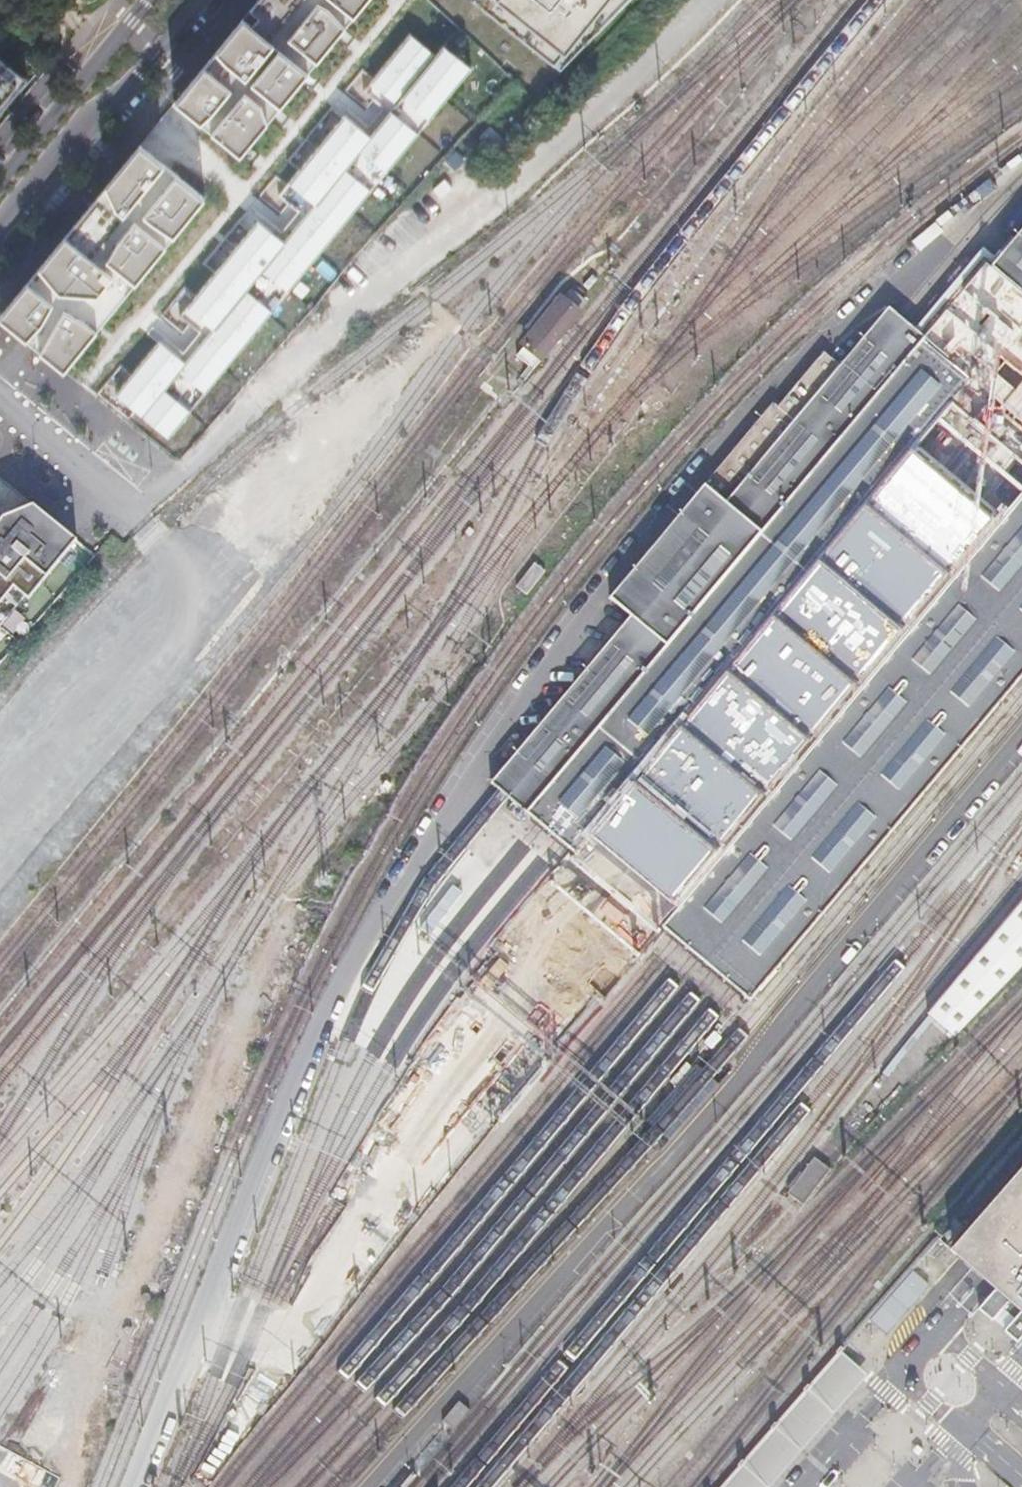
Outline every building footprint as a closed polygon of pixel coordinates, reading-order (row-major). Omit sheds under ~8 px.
[(241,153),(368,0),(257,0),(175,101),(241,153)] [(570,75),(642,1),(641,0),(477,0),(570,75)] [(160,341),(119,395),(169,437),(473,68),(443,45),(437,56),(410,35),(365,90),(389,112),(369,134),(344,115),(281,192),(298,212),(277,235),(258,221),(184,314),(200,332),(180,358),(160,341)] [(0,70),(0,111),(19,85),(0,70)] [(64,369),(205,199),(137,144),(0,314),(0,318),(64,369)] [(502,172),(512,161),(493,145),(485,157),(502,172)] [(929,332),(904,312),(886,298),(833,359),(820,348),(772,405),(768,401),(598,599),(620,617),(481,785),(496,797),(531,826),(584,869),(602,884),(621,900),(672,941),(691,956),(743,999),(1021,664),(1021,219),(929,332)] [(539,364),(582,314),(560,295),(517,345),(539,364)] [(3,517),(0,521),(0,627),(26,595),(30,599),(78,540),(35,505),(14,513),(3,517)] [(546,572),(534,563),(515,588),(527,597),(546,572)] [(1019,904),(926,1016),(953,1040),(1021,968),(1021,907),(1019,904)] [(813,1154),(784,1191),(799,1202),(829,1166),(813,1154)] [(949,1253),(971,1275),(992,1294),(973,1315),(983,1323),(987,1327),(1003,1308),(1007,1312),(1015,1318),(999,1337),(1012,1349),(1021,1338),(1021,1170),(949,1253)] [(868,1376),(839,1350),(720,1486),(771,1486),(868,1376)]
